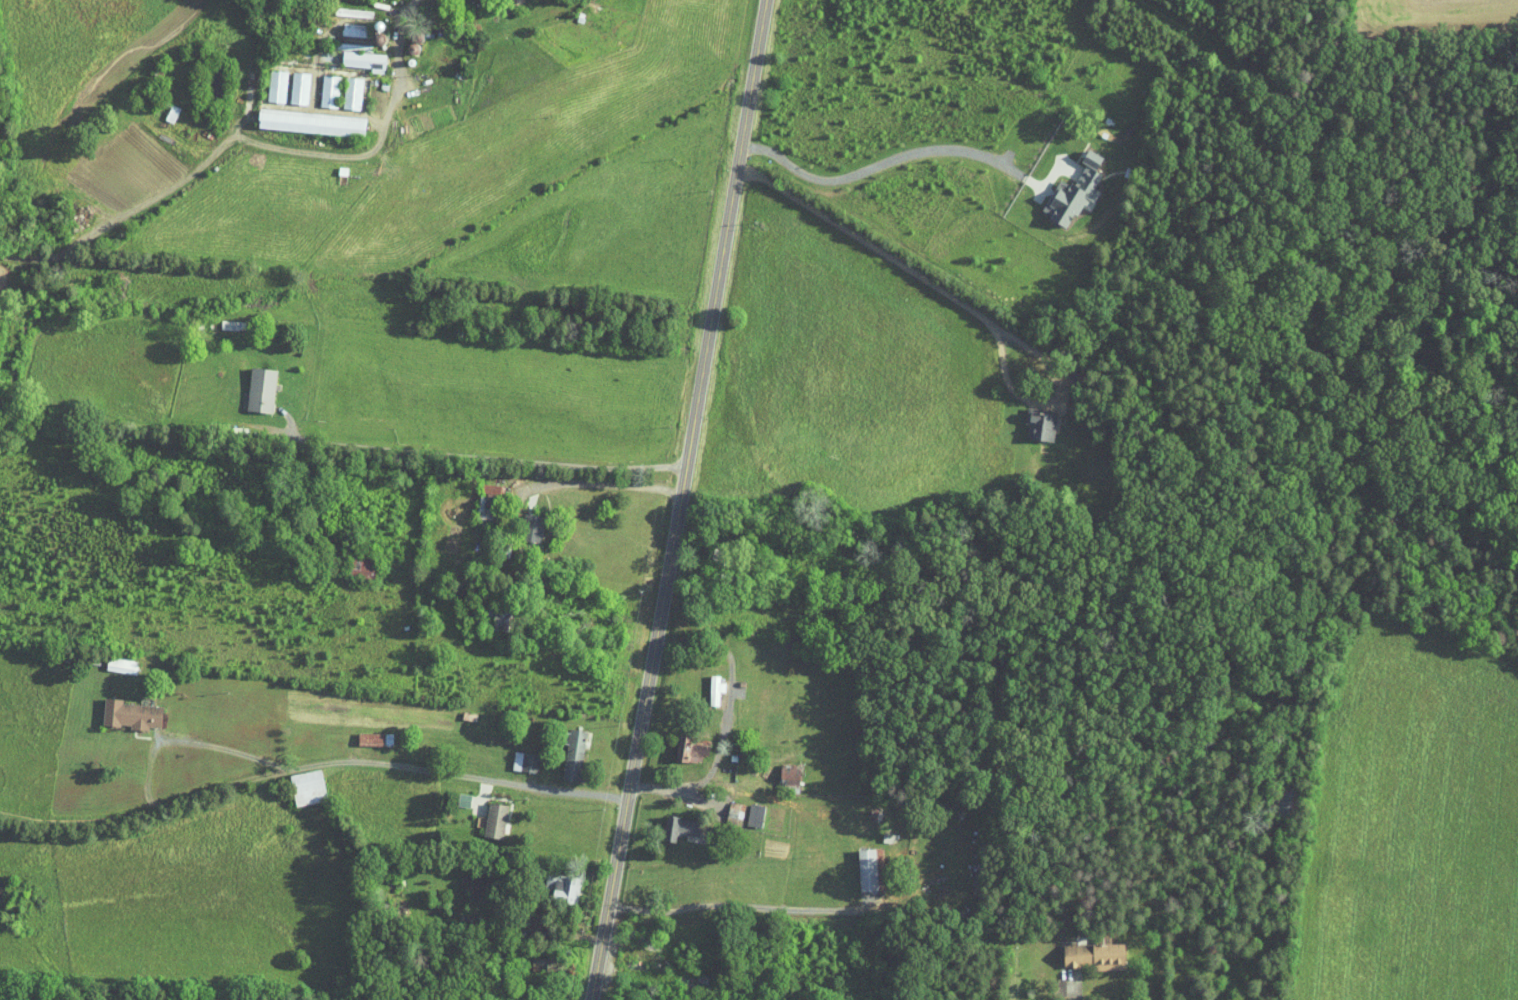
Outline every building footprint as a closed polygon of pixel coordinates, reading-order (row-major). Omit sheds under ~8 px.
[(374,48),(331,46),(330,60),(360,61),(360,67),(373,67),(374,48)] [(274,96),(275,64),(257,64),(256,96),(274,96)] [(278,97),(296,99),(299,67),(281,65),(278,97)] [(310,101),(325,102),(325,89),(328,89),(329,69),(311,69),(310,101)] [(350,104),(351,71),(333,71),(332,103),(350,104)] [(355,111),(248,103),(246,123),(353,130),(355,111)] [(1031,208),(1059,221),(1074,191),(1083,196),(1089,185),(1083,182),(1090,167),(1086,165),(1093,151),(1077,143),(1071,156),(1074,158),(1064,180),(1048,172),(1031,208)] [(234,404),(261,407),(266,364),(239,361),(234,404)] [(1015,432),(1043,435),(1046,407),(1020,404),(1019,414),(1017,413),(1015,432)] [(466,511),(484,514),(489,480),(470,477),(466,511)] [(533,511),(514,507),(509,534),(528,537),(533,511)] [(712,685),(712,668),(699,668),(698,698),(708,699),(708,684),(712,685)] [(552,771),(570,773),(575,723),(557,722),(552,771)] [(382,726),(347,725),(346,737),(381,738),(382,726)] [(690,747),(696,748),(699,733),(669,728),(665,752),(688,756),(690,747)] [(500,763),(525,766),(528,747),(503,744),(500,763)] [(787,780),(790,759),(771,756),(768,778),(787,780)] [(310,761),(278,767),(284,799),(316,793),(310,761)] [(472,828),(491,832),(498,798),(478,795),(472,828)] [(731,817),(734,797),(718,795),(716,815),(731,817)] [(735,818),(750,821),(754,800),(739,797),(735,818)] [(664,834),(665,827),(685,830),(687,812),(655,809),(652,833),(664,834)] [(866,884),(865,841),(847,842),(849,885),(866,884)] [(570,871),(548,867),(547,869),(536,867),(534,878),(542,880),(540,890),(566,894),(570,871)] [(1053,962),(1115,961),(1114,936),(1053,937),(1053,962)] [(545,965),(544,951),(520,952),(521,966),(545,965)]
